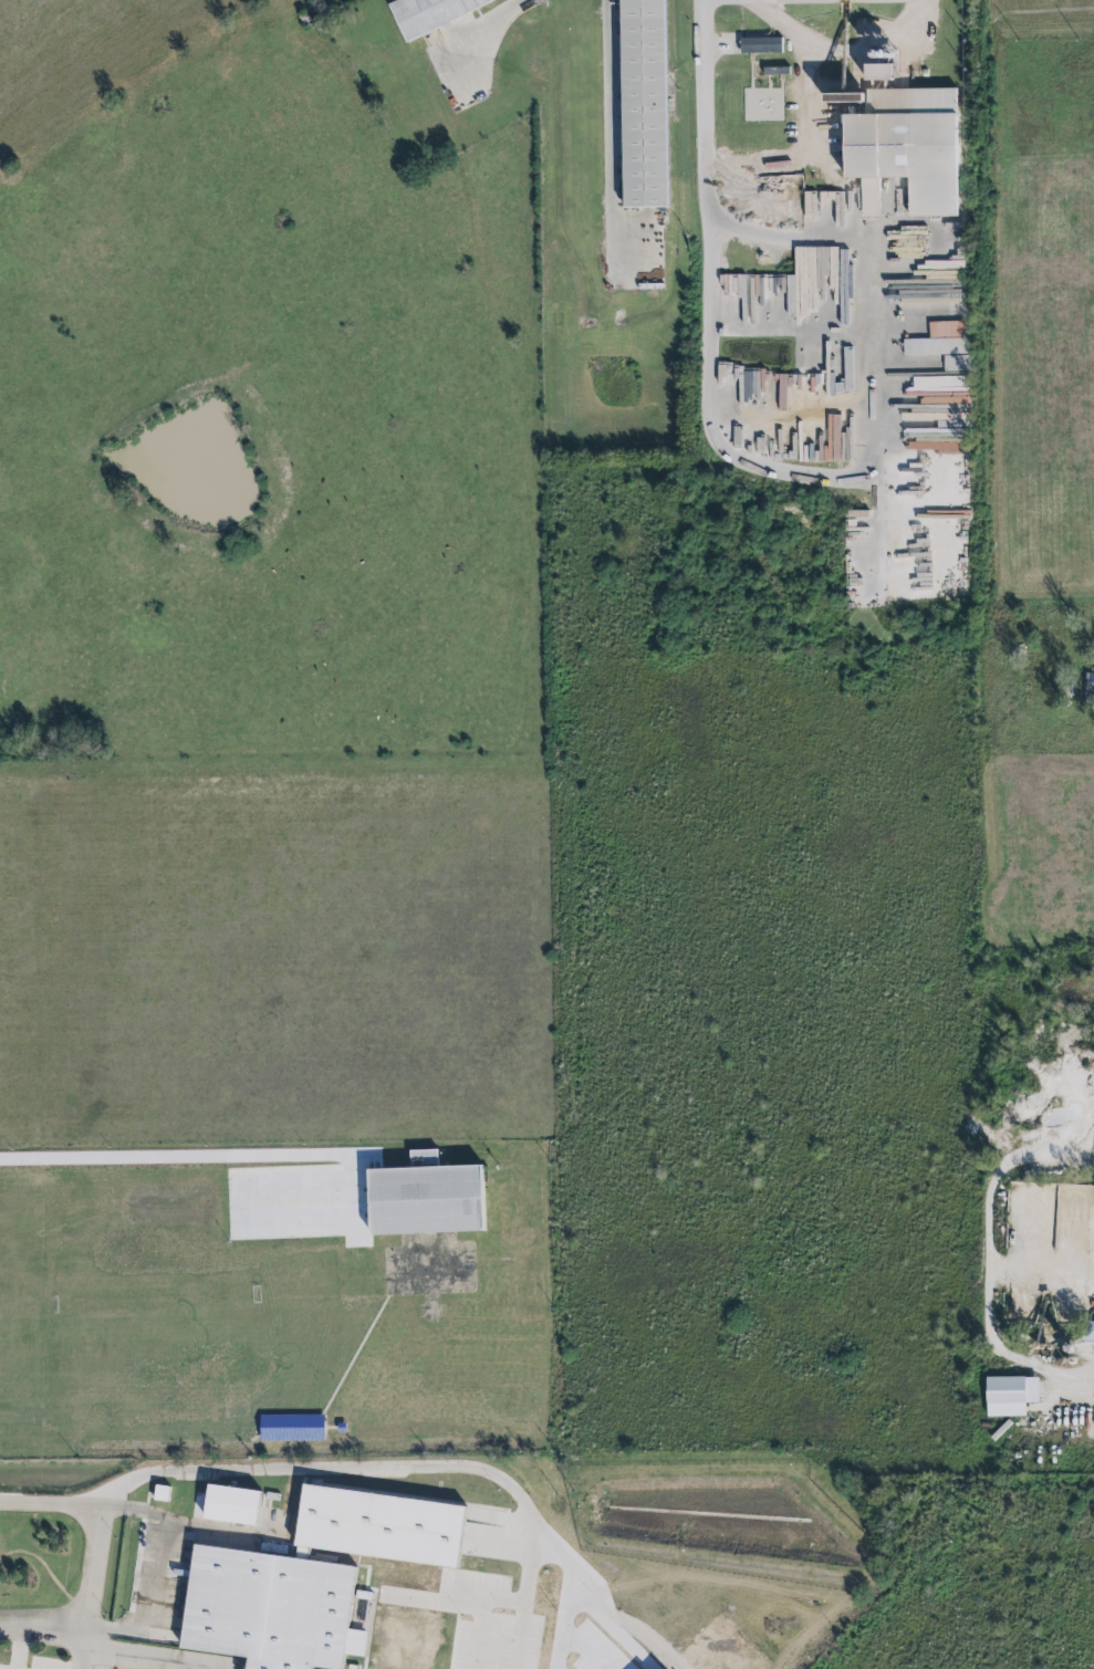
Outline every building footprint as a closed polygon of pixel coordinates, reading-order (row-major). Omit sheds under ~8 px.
[(492,6),(490,0),(388,0),(403,40),(492,6)] [(623,208),(667,207),(664,0),(620,0),(623,208)] [(742,54),(742,39),(782,36),(783,52),(742,54)] [(957,89),(884,89),(884,81),(893,81),(893,50),(865,50),(865,94),(824,95),(824,104),(854,103),(854,114),(840,114),(840,124),(844,124),(844,179),(861,179),(861,217),(880,217),(879,179),(908,179),(909,218),(958,217),(957,89)] [(1093,706),(1093,674),(1086,674),(1085,706),(1093,706)] [(483,1231),(481,1165),(437,1166),(437,1149),(409,1150),(410,1167),(367,1169),(369,1235),(483,1231)] [(1085,1321),(1084,1341),(1093,1341),(1093,1321),(1085,1321)] [(986,1377),(986,1417),(1026,1417),(1025,1403),(1039,1403),(1039,1377),(986,1377)] [(259,1416),(260,1442),(324,1441),(324,1414),(259,1416)] [(167,1502),(169,1487),(155,1485),(152,1500),(167,1502)] [(259,1491),(207,1485),(203,1519),(255,1526),(259,1491)] [(168,1658),(242,1668),(312,1668),(320,1668),(343,1668),(357,1569),(185,1545),(168,1658)]
